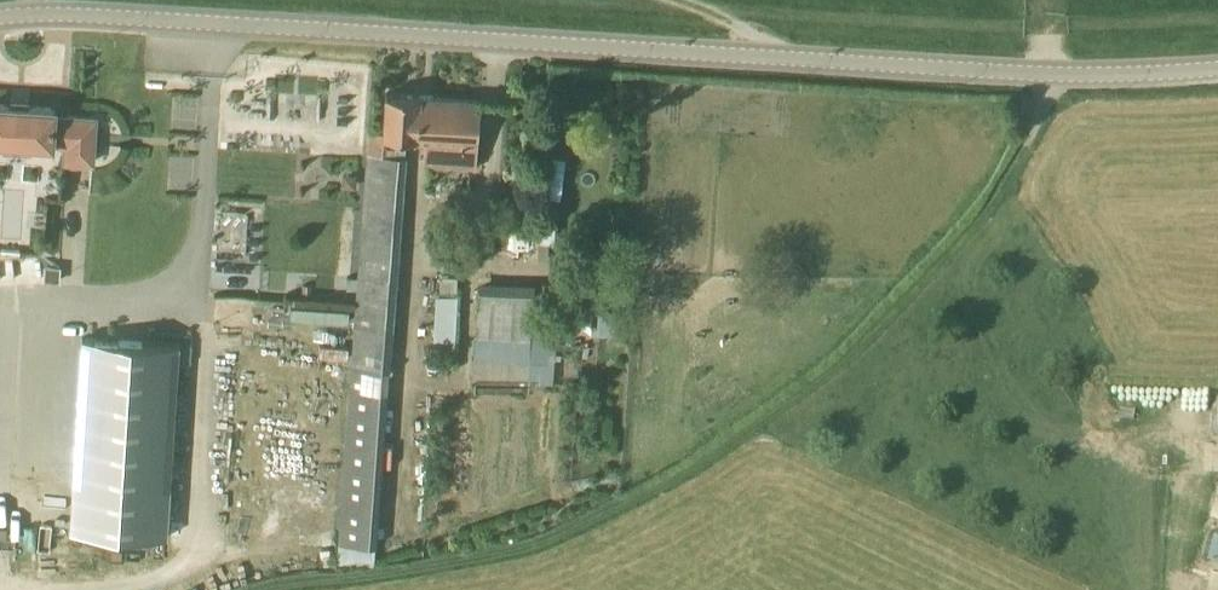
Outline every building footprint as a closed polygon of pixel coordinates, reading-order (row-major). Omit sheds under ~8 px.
[(476,165),(479,123),(480,99),(420,95),(420,94),(387,92),(384,131),(388,131),(418,133),(418,138),(428,139),(426,161),(476,165)] [(97,116),(67,114),(67,117),(55,116),(56,107),(0,103),(0,141),(3,141),(3,150),(32,152),(33,143),(54,144),(54,141),(66,142),(65,157),(94,159),(97,116)] [(371,130),(353,370),(389,372),(407,155),(387,154),(388,131),(384,131),(371,130)] [(480,289),(476,357),(538,360),(540,327),(546,328),(548,297),(536,296),(536,292),(480,289)] [(439,290),(437,336),(457,336),(459,291),(439,290)] [(619,333),(621,300),(600,299),(598,332),(619,333)] [(83,337),(72,530),(170,535),(181,343),(83,337)] [(1213,523),(1203,555),(1217,560),(1217,524),(1213,523)]
